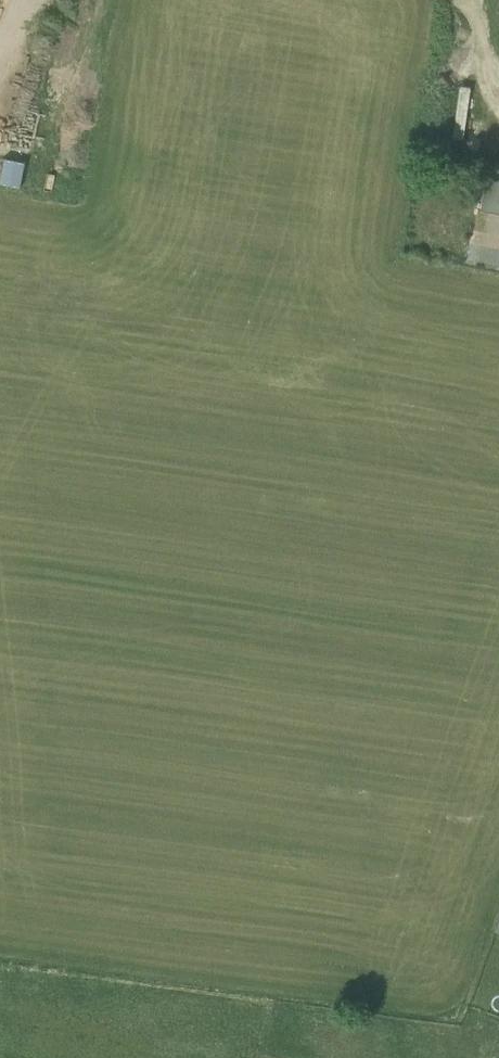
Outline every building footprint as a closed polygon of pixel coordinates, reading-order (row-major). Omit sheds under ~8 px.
[(24,186),(30,160),(8,156),(3,181),(24,186)] [(490,165),(481,209),(498,212),(498,167),(490,165)]
